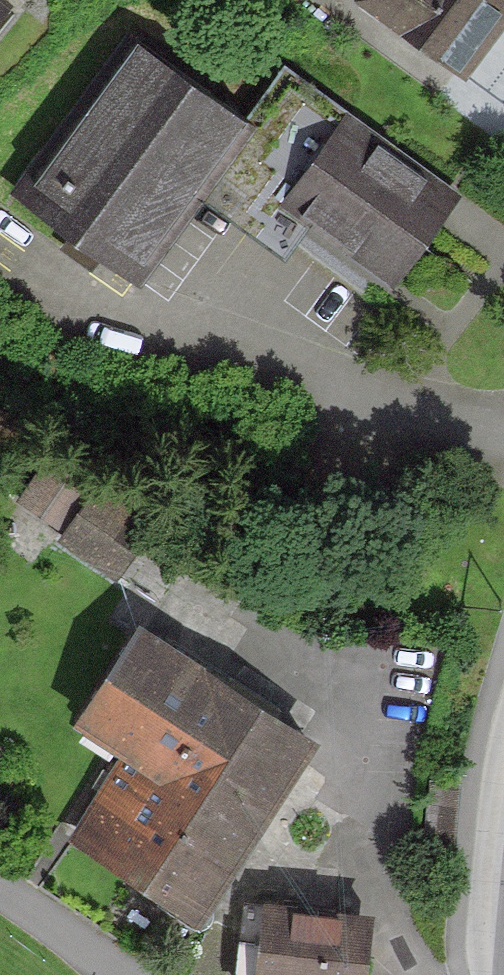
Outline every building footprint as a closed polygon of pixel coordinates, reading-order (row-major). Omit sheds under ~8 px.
[(16,13),(0,0),(0,33),(16,13)] [(353,9),(463,91),(503,37),(503,0),(360,0),(353,9)] [(137,55),(24,211),(140,294),(252,137),(137,55)] [(405,160),(347,118),(279,210),(395,294),(463,202),(405,160)] [(63,525),(96,472),(50,443),(17,497),(63,525)] [(160,511),(96,472),(63,525),(57,534),(119,574),(160,511)] [(321,723),(139,607),(75,708),(129,743),(110,773),(73,831),(201,912),(321,723)] [(10,746),(0,743),(0,776),(10,746)] [(263,888),(254,974),(368,974),(376,900),(306,893),(263,888)]
